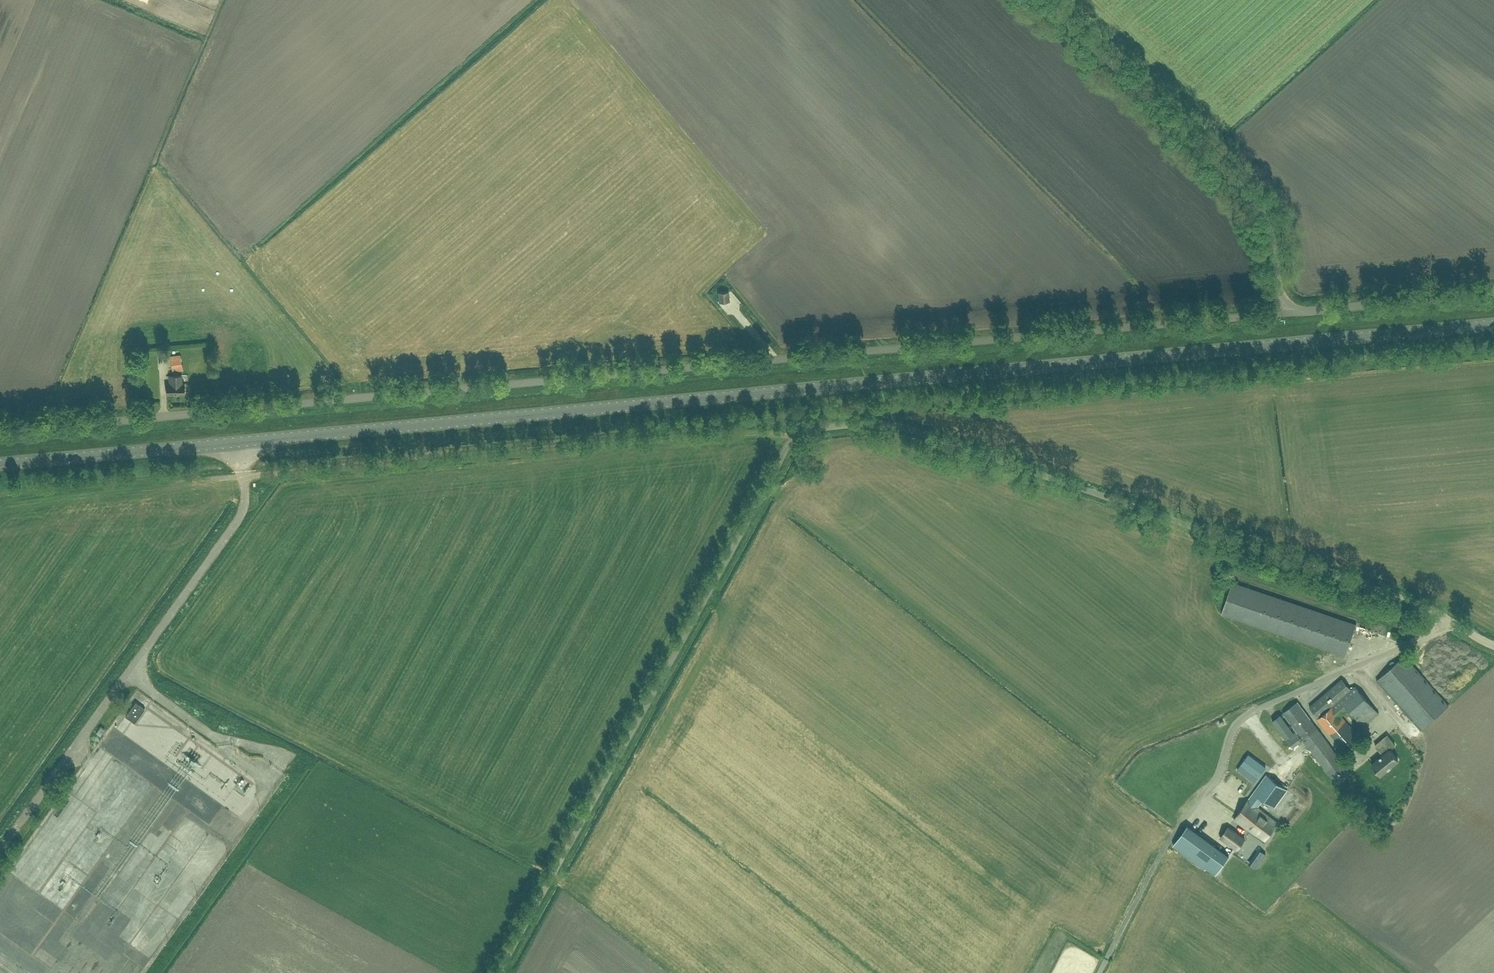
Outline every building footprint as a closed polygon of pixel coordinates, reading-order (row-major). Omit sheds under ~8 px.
[(719,300),(729,300),(728,289),(718,290),(719,300)] [(173,371),(183,369),(181,355),(170,357),(173,371)] [(167,393),(185,392),(185,382),(181,383),(181,375),(170,375),(170,383),(167,383),(167,393)] [(1303,593),(1280,602),(1286,617),(1296,612),(1300,622),(1314,616),(1310,606),(1309,607),(1303,593)] [(1378,677),(1422,726),(1448,702),(1407,656),(1397,665),(1394,663),(1378,677)] [(1365,726),(1381,713),(1358,685),(1331,707),(1330,706),(1318,717),(1330,732),(1338,725),(1352,741),(1359,736),(1345,720),(1339,725),(1331,715),(1337,710),(1342,716),(1350,708),(1365,726)] [(136,701),(125,716),(135,722),(145,708),(136,701)] [(1309,729),(1326,750),(1332,745),(1299,701),(1286,711),(1303,734),(1309,729)] [(1285,733),(1293,726),(1281,712),(1273,719),(1285,733)] [(123,715),(116,725),(120,728),(127,718),(123,715)] [(137,733),(141,729),(128,719),(120,729),(129,736),(134,730),(137,733)] [(105,729),(101,726),(96,732),(100,735),(105,729)] [(1298,732),(1288,738),(1293,748),(1304,742),(1298,732)] [(1381,774),(1399,759),(1390,748),(1395,744),(1387,734),(1375,744),(1383,754),(1372,763),(1381,774)] [(1281,751),(1287,747),(1280,736),(1274,739),(1281,751)] [(240,776),(208,752),(201,762),(190,754),(197,745),(192,741),(183,752),(200,765),(196,771),(207,778),(212,771),(229,784),(223,792),(220,790),(219,792),(228,798),(238,784),(235,782),(240,776)] [(1318,753),(1325,767),(1333,763),(1326,749),(1318,753)] [(1249,754),(1241,764),(1255,774),(1258,777),(1266,766),(1249,754)] [(1274,807),(1287,789),(1267,774),(1234,819),(1264,841),(1278,822),(1257,807),(1263,799),(1274,807)] [(1187,825),(1173,844),(1205,868),(1207,866),(1216,873),(1229,855),(1187,825)] [(1211,837),(1217,830),(1213,826),(1207,833),(1211,837)] [(1228,828),(1220,839),(1236,851),(1244,839),(1228,828)]
